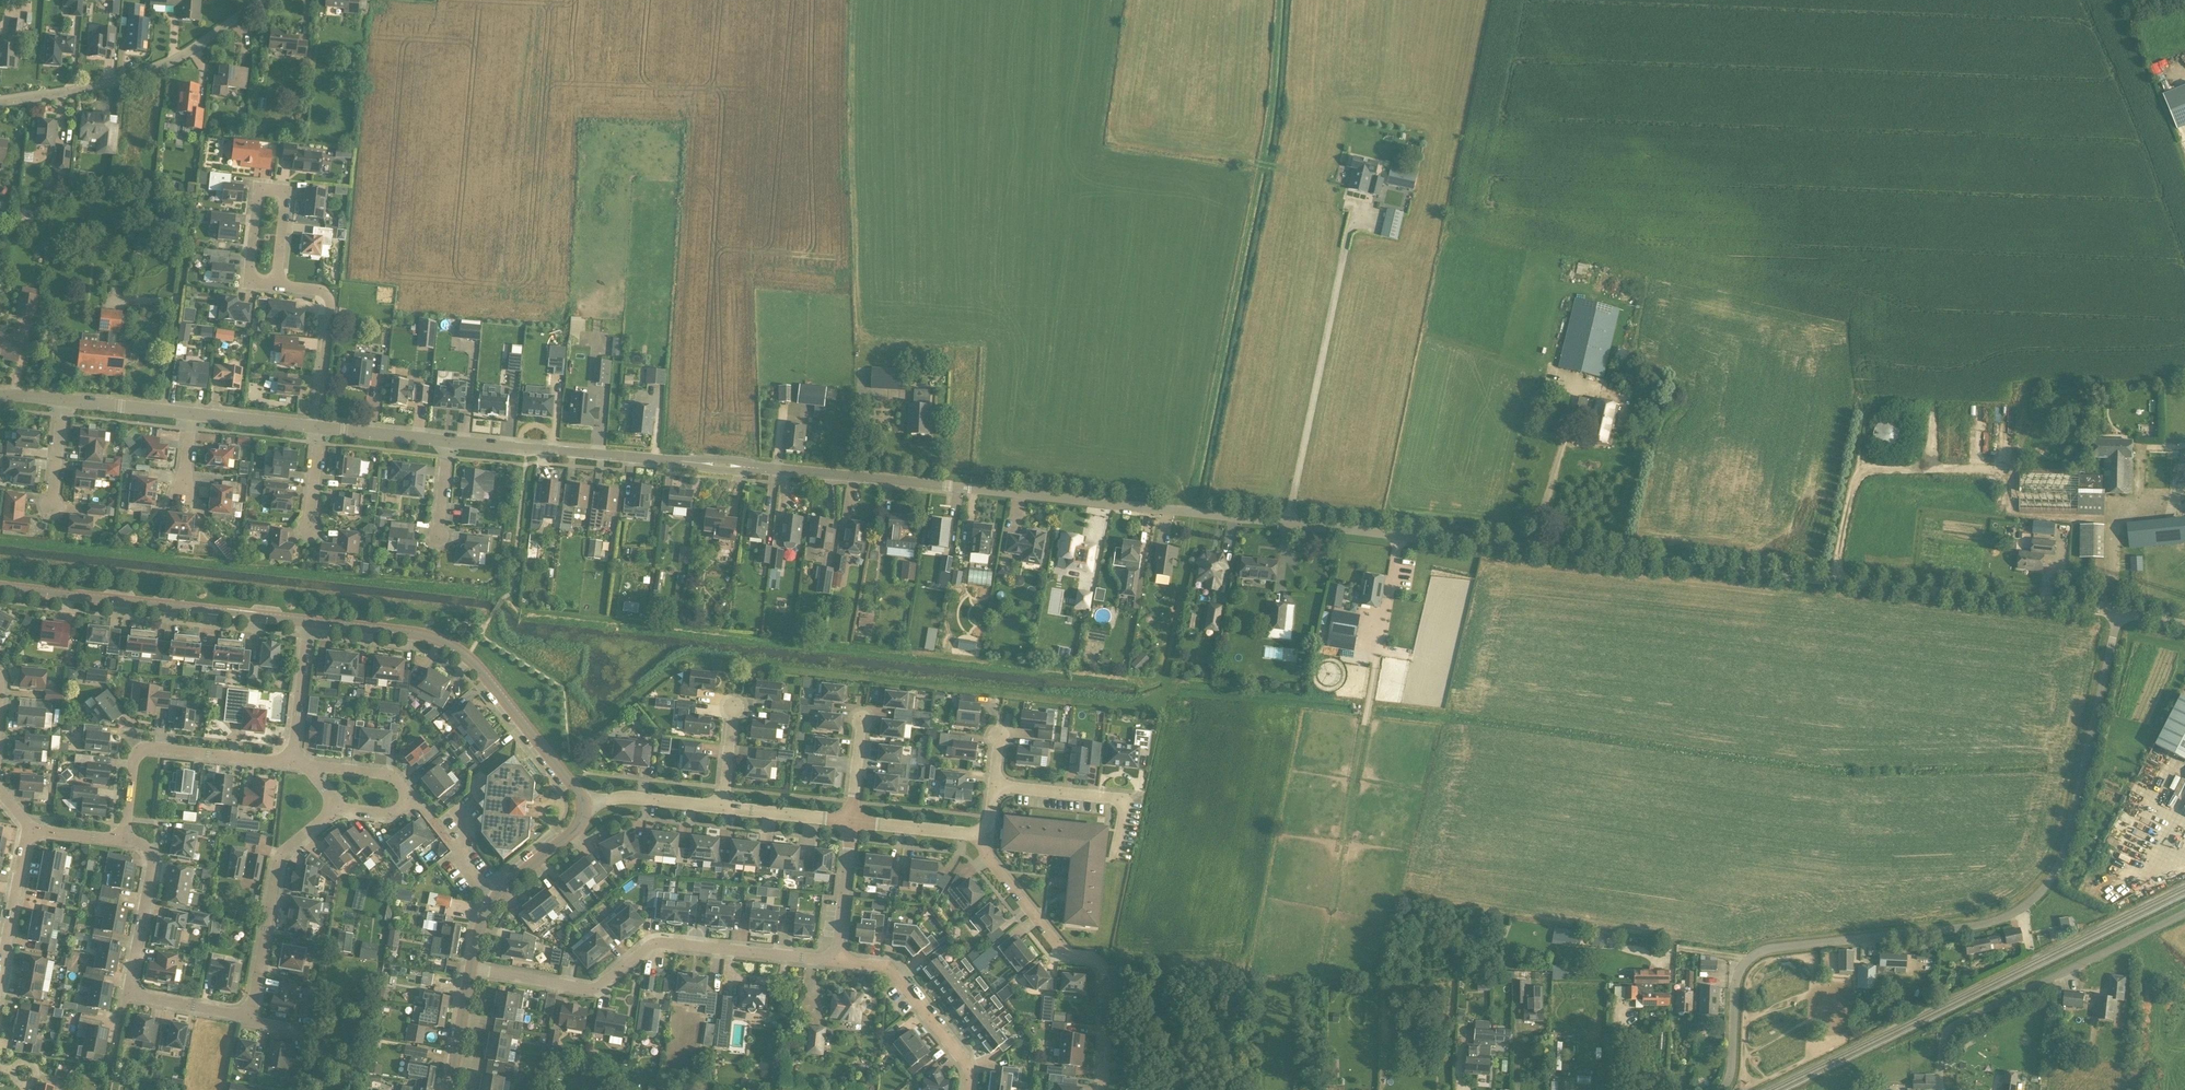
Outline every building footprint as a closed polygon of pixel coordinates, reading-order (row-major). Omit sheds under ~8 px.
[(70,17),(82,18),(83,0),(63,0),(62,7),(71,8),(70,17)] [(150,5),(175,7),(175,6),(180,7),(179,20),(199,21),(200,0),(150,0),(150,5)] [(344,9),(344,14),(359,15),(360,10),(366,11),(367,0),(327,0),(326,7),(344,9)] [(128,11),(126,51),(141,52),(142,42),(147,42),(149,21),(138,20),(138,11),(128,11)] [(6,43),(0,43),(0,68),(16,69),(17,43),(22,44),(22,43),(36,43),(37,32),(21,31),(22,20),(11,20),(9,35),(6,43)] [(90,37),(89,57),(105,58),(105,49),(113,50),(115,29),(99,28),(98,38),(90,37)] [(268,49),(286,51),(286,56),(306,58),(307,42),(297,41),(297,38),(289,37),(290,32),(270,30),(268,49)] [(47,37),(45,64),(59,65),(60,52),(72,53),(73,39),(47,37)] [(225,97),(226,88),(245,90),(247,70),(232,69),(220,67),(219,77),(215,77),(213,95),(225,97)] [(178,112),(187,114),(185,129),(201,130),(204,110),(195,109),(198,86),(181,84),(178,112)] [(2184,127),(2184,86),(2164,95),(2178,130),(2184,127)] [(118,125),(108,124),(109,115),(97,114),(96,116),(83,114),(80,137),(97,139),(95,153),(115,155),(118,125)] [(53,146),(55,123),(39,122),(37,145),(53,146)] [(272,151),(258,149),(258,144),(234,141),(231,161),(240,162),(240,166),(255,168),(255,169),(269,171),(272,151)] [(321,154),(295,151),(295,145),(283,144),(281,162),(293,163),(293,170),(318,173),(321,154)] [(71,147),(56,145),(54,169),(69,170),(71,147)] [(1375,174),(1378,164),(1354,158),(1351,168),(1375,174)] [(1417,172),(1399,168),(1391,167),(1387,184),(1413,190),(1417,172)] [(1373,175),(1352,170),(1348,189),(1380,197),(1384,179),(1372,177),(1373,175)] [(208,191),(223,192),(222,201),(240,203),(242,186),(230,184),(231,175),(210,173),(208,191)] [(308,189),(304,217),(323,219),(326,192),(308,189)] [(1381,236),(1397,240),(1404,213),(1387,209),(1381,236)] [(208,232),(219,233),(218,239),(236,242),(239,225),(225,223),(226,214),(211,212),(208,232)] [(320,259),(320,256),(321,246),(330,247),(332,230),(313,228),(312,236),(303,235),(300,254),(310,255),(310,258),(320,259)] [(210,283),(210,281),(232,284),(234,266),(229,265),(230,252),(203,249),(203,256),(210,256),(209,264),(212,264),(211,272),(207,271),(204,274),(203,280),(205,283),(210,283)] [(19,293),(15,316),(34,320),(38,296),(19,293)] [(248,323),(250,305),(236,303),(237,297),(223,296),(224,295),(218,295),(217,305),(218,305),(216,320),(234,323),(234,321),(248,323)] [(1620,309),(1575,299),(1558,368),(1603,378),(1620,309)] [(266,318),(282,320),(281,327),(301,329),(303,312),(294,311),(295,302),(268,300),(266,318)] [(194,322),(196,308),(185,307),(183,321),(194,322)] [(98,331),(108,332),(110,311),(102,310),(100,310),(98,331)] [(125,345),(115,344),(116,333),(120,333),(122,312),(110,311),(108,332),(107,344),(104,375),(122,377),(125,345)] [(581,343),(582,317),(572,316),(571,343),(581,343)] [(253,318),(252,331),(261,333),(262,319),(253,318)] [(423,320),(422,327),(435,329),(436,321),(423,320)] [(461,324),(460,339),(480,341),(482,326),(461,324)] [(190,328),(179,327),(178,341),(188,342),(190,328)] [(217,328),(216,339),(234,341),(235,331),(217,328)] [(11,341),(12,336),(0,334),(0,356),(3,356),(2,360),(18,363),(21,342),(11,341)] [(272,352),(281,353),(280,365),(301,367),(303,349),(297,349),(298,338),(274,336),(272,352)] [(613,356),(623,357),(623,338),(614,338),(613,356)] [(76,372),(104,375),(107,344),(79,341),(76,372)] [(514,354),(512,371),(520,372),(522,355),(514,354)] [(556,359),(556,368),(555,375),(563,375),(565,357),(557,356),(556,359)] [(368,389),(372,362),(354,360),(352,376),(351,376),(349,386),(368,389)] [(596,360),(594,383),(611,385),(613,362),(596,360)] [(873,362),(871,389),(900,390),(901,370),(886,369),(886,363),(873,362)] [(205,386),(208,364),(198,363),(198,365),(180,364),(178,384),(205,386)] [(241,369),(227,367),(214,365),(212,380),(225,381),(224,388),(237,390),(238,381),(240,381),(241,369)] [(665,386),(666,370),(647,369),(646,384),(665,386)] [(269,378),(278,379),(276,394),(298,396),(300,381),(286,380),(287,373),(270,371),(269,378)] [(407,381),(394,380),(392,380),(390,405),(406,406),(407,401),(414,401),(418,401),(417,403),(427,404),(428,387),(420,386),(421,382),(407,381)] [(437,388),(435,408),(464,410),(466,384),(447,382),(447,389),(437,388)] [(798,404),(825,407),(827,388),(800,385),(798,404)] [(534,396),(535,387),(527,386),(526,395),(524,395),(522,415),(553,417),(554,398),(550,398),(534,396)] [(779,403),(791,402),(790,386),(779,386),(779,403)] [(914,390),(913,405),(910,405),(908,434),(929,435),(930,406),(930,391),(914,390)] [(501,396),(483,394),(482,394),(480,414),(507,416),(509,397),(501,396)] [(572,394),(569,425),(594,427),(595,420),(596,408),(597,396),(572,394)] [(1608,444),(1618,406),(1593,400),(1589,417),(1576,414),(1574,422),(1589,426),(1586,438),(1608,444)] [(655,420),(656,407),(634,405),(633,418),(634,418),(632,434),(652,436),(654,420),(655,420)] [(1901,430),(1901,427),(1900,422),(1898,419),(1896,417),(1892,415),(1890,414),(1887,413),(1883,413),(1880,413),(1877,415),(1874,417),(1872,419),(1870,422),(1868,424),(1868,427),(1868,430),(1868,434),(1869,437),(1871,440),(1874,443),(1876,444),(1880,446),(1883,446),(1886,446),(1889,446),(1892,445),(1895,443),(1897,441),(1898,439),(1900,436),(1901,433),(1901,430)] [(803,453),(806,426),(786,424),(783,450),(803,453)] [(79,447),(87,448),(85,461),(101,463),(102,450),(103,450),(105,433),(81,430),(79,447)] [(22,455),(22,448),(36,449),(38,433),(17,431),(16,443),(7,442),(6,454),(22,455)] [(130,437),(124,441),(130,449),(136,444),(130,437)] [(238,444),(251,445),(252,438),(239,437),(238,444)] [(141,450),(147,451),(146,459),(165,461),(167,447),(155,446),(156,439),(142,438),(141,450)] [(2133,459),(2133,441),(2095,440),(2094,458),(2133,459)] [(239,448),(234,448),(221,446),(220,453),(208,452),(208,455),(207,455),(205,455),(205,462),(206,463),(207,463),(207,466),(226,468),(227,459),(238,460),(239,448)] [(274,451),(273,464),(266,463),(264,477),(287,479),(288,471),(294,471),(296,453),(274,451)] [(122,455),(122,463),(130,464),(130,458),(129,456),(122,455)] [(3,474),(15,475),(14,483),(32,485),(34,469),(25,468),(26,459),(4,456),(3,474)] [(111,476),(120,476),(121,457),(112,456),(111,476)] [(335,476),(342,477),(342,484),(357,486),(358,478),(351,477),(353,459),(338,457),(335,476)] [(2079,467),(2079,470),(2020,468),(2019,513),(2103,515),(2103,494),(2133,494),(2134,462),(2104,460),(2104,476),(2085,475),(2085,467),(2079,467)] [(240,462),(239,474),(248,475),(249,463),(240,462)] [(83,463),(82,472),(76,471),(74,488),(93,490),(94,478),(104,479),(106,466),(83,463)] [(423,498),(426,467),(394,463),(392,480),(404,481),(402,495),(423,498)] [(494,482),(495,474),(466,471),(463,499),(482,501),(485,481),(494,482)] [(132,472),(130,491),(155,494),(156,481),(144,480),(145,473),(132,472)] [(261,490),(262,482),(251,480),(250,489),(261,490)] [(370,481),(369,491),(377,492),(378,482),(370,481)] [(212,487),(210,500),(230,502),(231,495),(236,496),(237,483),(224,482),(223,489),(212,487)] [(557,505),(560,484),(544,482),(542,495),(535,494),(532,521),(543,522),(545,512),(549,512),(553,511),(556,509),(557,505)] [(263,496),(272,497),(271,509),(290,511),(292,494),(286,494),(287,485),(264,483),(263,496)] [(571,531),(572,526),(576,508),(586,509),(589,487),(573,485),(571,498),(564,497),(560,530),(571,531)] [(634,486),(632,500),(625,499),(623,513),(636,515),(637,508),(649,510),(651,487),(634,486)] [(615,512),(618,491),(602,489),(600,502),(593,501),(590,528),(601,529),(605,511),(615,512)] [(671,490),(670,500),(662,499),(661,512),(674,513),(674,507),(692,509),(693,492),(671,490)] [(130,491),(129,498),(127,511),(141,512),(142,505),(153,507),(155,494),(130,491)] [(24,496),(6,494),(3,530),(27,533),(29,519),(22,519),(24,496)] [(352,494),(351,501),(333,499),(332,506),(334,506),(334,513),(354,515),(355,507),(360,508),(362,495),(352,494)] [(242,503),(230,502),(210,500),(209,513),(221,514),(220,521),(233,522),(234,512),(241,513),(242,503)] [(105,506),(88,504),(87,515),(104,517),(105,506)] [(385,526),(386,517),(397,518),(398,511),(379,509),(378,525),(385,526)] [(475,526),(477,511),(464,509),(462,524),(475,526)] [(719,539),(734,541),(737,520),(724,519),(725,512),(707,510),(705,531),(715,532),(715,536),(720,536),(719,539)] [(748,538),(764,540),(767,516),(751,514),(748,538)] [(166,534),(178,536),(180,516),(168,515),(166,526),(160,525),(158,539),(165,540),(166,534)] [(905,538),(905,531),(907,531),(908,517),(890,515),(889,528),(888,528),(886,529),(885,534),(888,538),(887,548),(915,551),(916,539),(905,538)] [(177,541),(185,542),(197,543),(199,530),(192,529),(193,517),(180,516),(178,536),(177,541)] [(782,542),(785,542),(785,547),(788,549),(792,549),(795,548),(796,544),(799,544),(802,518),(785,516),(784,526),(782,526),(781,533),(783,533),(782,542)] [(90,536),(92,519),(70,517),(68,533),(90,536)] [(2128,523),(2130,549),(2184,543),(2184,517),(2128,523)] [(810,537),(818,539),(816,548),(832,551),(834,536),(826,535),(828,520),(813,518),(810,537)] [(932,520),(929,546),(948,548),(949,539),(952,539),(953,530),(950,530),(951,522),(932,520)] [(247,521),(246,529),(268,532),(269,524),(247,521)] [(844,549),(849,550),(849,553),(850,555),(859,556),(860,555),(861,552),(863,552),(868,524),(848,521),(844,549)] [(2033,533),(2054,536),(2055,524),(2035,521),(2033,533)] [(397,552),(397,555),(416,557),(418,543),(413,542),(413,535),(405,534),(406,524),(392,522),(388,551),(397,552)] [(2081,524),(2081,557),(2103,557),(2103,524),(2081,524)] [(662,525),(660,540),(667,541),(668,526),(662,525)] [(994,540),(990,539),(992,527),(974,525),(971,554),(990,556),(994,540)] [(271,543),(269,560),(290,562),(292,545),(285,544),(287,531),(273,530),(271,543)] [(340,530),(339,539),(338,546),(323,545),(321,562),(345,565),(346,553),(358,554),(360,533),(340,530)] [(1023,559),(1041,562),(1046,534),(1028,531),(1027,538),(1009,534),(1006,552),(1024,555),(1023,559)] [(1063,534),(1059,557),(1069,559),(1068,567),(1092,572),(1093,562),(1092,562),(1095,547),(1081,544),(1082,538),(1063,534)] [(461,547),(461,550),(458,550),(456,563),(478,566),(479,553),(488,554),(490,538),(477,537),(476,544),(466,543),(466,546),(463,545),(461,547)] [(2032,538),(2031,553),(2020,552),(2018,568),(2043,571),(2045,554),(2055,556),(2056,541),(2032,538)] [(2010,539),(2009,548),(2017,549),(2018,540),(2010,539)] [(529,540),(527,555),(535,556),(537,541),(529,540)] [(590,558),(589,561),(597,561),(598,559),(600,559),(602,541),(590,540),(588,558),(590,558)] [(1124,541),(1123,550),(1115,548),(1113,562),(1126,564),(1121,595),(1135,597),(1133,608),(1139,609),(1143,581),(1138,580),(1140,570),(1139,570),(1141,557),(1139,556),(1141,544),(1124,541)] [(758,563),(769,564),(770,564),(772,548),(772,547),(760,545),(758,563)] [(1172,566),(1175,566),(1178,549),(1168,548),(1158,546),(1155,563),(1158,564),(1156,575),(1170,577),(1172,566)] [(680,547),(680,555),(691,556),(691,548),(680,547)] [(784,550),(772,548),(770,564),(769,564),(769,569),(770,569),(768,589),(778,590),(781,571),(782,571),(784,550)] [(1217,591),(1217,587),(1218,583),(1219,584),(1222,569),(1226,568),(1221,555),(1217,557),(1209,556),(1206,553),(1197,563),(1201,565),(1198,580),(1208,582),(1206,589),(1217,591)] [(836,555),(832,586),(841,588),(843,573),(845,574),(847,556),(836,555)] [(940,572),(950,574),(953,558),(943,556),(940,572)] [(2132,556),(2133,571),(2144,570),(2144,556),(2132,556)] [(1274,581),(1277,561),(1253,558),(1253,560),(1242,558),(1240,577),(1274,581)] [(914,581),(916,564),(903,562),(901,580),(914,581)] [(821,567),(817,593),(830,595),(834,569),(821,567)] [(954,570),(951,584),(961,586),(963,572),(954,570)] [(969,582),(992,583),(993,572),(970,571),(969,582)] [(1381,597),(1384,578),(1365,575),(1363,587),(1361,604),(1379,607),(1381,597)] [(1331,585),(1327,606),(1340,608),(1344,587),(1331,585)] [(1097,588),(1095,600),(1105,602),(1107,590),(1097,588)] [(1075,606),(1089,608),(1091,593),(1078,591),(1075,606)] [(1219,633),(1224,606),(1209,603),(1204,630),(1219,633)] [(1268,630),(1285,632),(1288,606),(1271,604),(1268,630)] [(6,631),(13,618),(0,611),(0,628),(6,631)] [(1332,611),(1329,634),(1356,639),(1360,615),(1332,611)] [(26,612),(23,618),(29,622),(32,616),(26,612)] [(860,626),(874,626),(874,618),(860,617),(860,626)] [(53,643),(53,646),(66,647),(69,624),(58,622),(57,625),(43,623),(41,642),(53,643)] [(106,654),(118,656),(119,640),(108,639),(109,628),(87,626),(86,643),(107,646),(106,654)] [(926,649),(935,650),(938,628),(928,627),(926,649)] [(119,640),(118,656),(118,658),(128,659),(128,653),(140,654),(142,632),(130,631),(130,638),(127,637),(127,638),(120,637),(119,640)] [(155,633),(142,632),(140,654),(139,662),(151,663),(151,661),(161,662),(163,642),(156,641),(154,640),(155,633)] [(165,669),(166,663),(171,664),(172,658),(184,659),(186,637),(174,636),(173,642),(170,642),(170,643),(163,642),(161,662),(160,668),(165,669)] [(194,666),(205,667),(207,647),(200,646),(200,645),(197,645),(198,638),(186,637),(184,659),(195,661),(194,666)] [(959,648),(976,651),(978,642),(961,639),(959,648)] [(226,671),(227,664),(229,642),(217,640),(216,647),(214,647),(207,647),(205,667),(212,668),(212,670),(226,671)] [(238,671),(248,672),(249,663),(250,651),(243,650),(244,650),(241,650),(242,643),(229,642),(227,664),(239,665),(238,671)] [(280,654),(278,654),(278,647),(274,647),(275,644),(266,643),(266,646),(262,645),(260,667),(276,669),(277,661),(279,662),(281,661),(282,659),(282,657),(282,655),(280,654)] [(1059,647),(1057,656),(1069,659),(1070,649),(1059,647)] [(327,674),(341,676),(344,654),(342,654),(342,653),(342,652),(337,651),(336,652),(336,653),(328,652),(328,658),(326,660),(319,659),(317,677),(326,678),(327,674)] [(345,654),(344,654),(341,676),(356,677),(355,683),(363,684),(365,667),(360,667),(358,665),(359,656),(352,655),(352,654),(351,653),(346,652),(345,653),(345,654)] [(1139,670),(1150,658),(1143,652),(1133,664),(1139,670)] [(379,680),(388,681),(390,659),(376,657),(374,669),(367,669),(365,685),(378,686),(379,680)] [(405,661),(390,659),(388,681),(397,682),(396,689),(408,690),(410,674),(404,673),(405,661)] [(249,663),(248,672),(248,679),(257,680),(258,664),(249,663)] [(22,669),(20,688),(44,690),(46,671),(22,669)] [(409,690),(410,691),(420,697),(424,690),(430,694),(440,675),(429,669),(422,682),(410,676),(409,690)] [(105,682),(106,673),(88,671),(87,680),(105,682)] [(682,687),(681,696),(697,698),(698,690),(707,691),(707,690),(714,691),(715,686),(717,686),(719,685),(720,683),(720,680),(718,678),(716,678),(716,673),(692,671),(690,688),(682,687)] [(451,681),(440,675),(430,694),(436,697),(432,703),(443,709),(449,697),(444,694),(451,681)] [(756,694),(756,699),(764,700),(772,701),(771,709),(790,711),(791,702),(780,701),(782,684),(758,681),(757,686),(755,686),(753,687),(752,689),(752,692),(754,694),(756,694)] [(211,684),(210,696),(222,698),(223,686),(211,684)] [(843,703),(843,701),(847,698),(844,695),(845,687),(823,685),(822,694),(815,693),(814,706),(830,708),(831,702),(843,703)] [(139,686),(136,712),(154,714),(155,707),(167,708),(168,694),(157,693),(157,688),(139,686)] [(225,712),(234,713),(233,723),(242,724),(242,731),(263,733),(266,711),(257,711),(257,708),(255,706),(253,705),(248,704),(249,692),(227,690),(225,712)] [(63,702),(64,692),(45,691),(44,701),(63,702)] [(90,711),(99,721),(112,723),(123,713),(106,692),(94,702),(97,705),(90,711)] [(922,712),(913,711),(915,695),(886,692),(885,699),(882,702),(885,706),(884,708),(897,709),(896,716),(912,718),(921,719),(922,712)] [(960,695),(957,723),(971,725),(971,728),(979,728),(981,704),(977,704),(978,696),(960,695)] [(311,696),(310,713),(319,714),(320,697),(311,696)] [(2184,760),(2184,697),(2182,696),(2157,745),(2184,760)] [(656,698),(656,707),(663,708),(664,699),(656,698)] [(168,722),(174,723),(173,730),(192,732),(195,712),(188,711),(185,707),(185,702),(170,701),(168,722)] [(400,713),(401,702),(381,701),(381,712),(400,713)] [(677,701),(676,709),(679,709),(678,721),(683,722),(682,730),(685,730),(685,733),(693,734),(693,736),(701,737),(701,735),(709,735),(710,731),(712,731),(714,729),(715,727),(715,725),(713,723),(711,722),(711,718),(703,717),(703,716),(695,715),(696,703),(677,701)] [(35,702),(34,710),(19,708),(17,726),(49,728),(51,703),(35,702)] [(453,716),(460,725),(477,712),(470,702),(458,712),(453,706),(442,715),(447,721),(453,716)] [(840,732),(840,726),(843,726),(844,718),(841,718),(842,716),(829,715),(830,708),(814,706),(812,719),(819,720),(818,729),(840,732)] [(430,721),(441,715),(437,708),(427,714),(430,721)] [(482,715),(481,716),(477,712),(460,725),(468,734),(485,721),(484,720),(485,718),(482,715)] [(1023,712),(1021,728),(1039,730),(1038,738),(1051,740),(1053,726),(1045,725),(1046,714),(1023,712)] [(747,729),(748,731),(749,733),(752,734),(751,738),(776,741),(778,724),(789,725),(790,716),(771,714),(770,722),(761,721),(761,722),(753,721),(753,725),(750,725),(748,727),(747,729)] [(880,731),(882,731),(881,736),(903,739),(905,724),(911,725),(912,718),(896,716),(896,722),(883,721),(883,723),(880,723),(880,731)] [(327,750),(328,747),(331,747),(333,727),(325,726),(325,719),(313,718),(310,742),(317,743),(317,746),(318,746),(318,749),(327,750)] [(931,720),(921,719),(920,728),(931,729),(931,720)] [(342,752),(343,749),(345,749),(345,746),(352,747),(355,723),(342,721),(341,728),(333,727),(331,747),(333,748),(333,751),(342,752)] [(492,730),(489,726),(490,725),(487,722),(485,722),(485,721),(468,734),(475,744),(492,730)] [(391,734),(377,733),(375,752),(389,754),(390,740),(397,741),(399,725),(392,724),(391,734)] [(82,741),(84,742),(86,743),(85,750),(107,753),(109,735),(100,734),(98,732),(99,726),(84,725),(82,741)] [(500,740),(492,730),(475,744),(479,748),(472,753),(481,764),(492,755),(488,749),(500,740)] [(1109,744),(1106,765),(1138,768),(1140,748),(1148,749),(1151,731),(1136,730),(1134,747),(1109,744)] [(361,751),(375,752),(377,733),(363,731),(361,751)] [(1069,746),(1077,746),(1078,733),(1070,732),(1069,746)] [(939,745),(947,746),(953,746),(952,757),(975,760),(977,744),(960,742),(961,735),(941,733),(939,745)] [(16,743),(14,761),(40,763),(41,749),(47,749),(48,738),(24,736),(23,744),(16,743)] [(60,743),(61,736),(53,736),(52,750),(69,751),(69,743),(60,743)] [(412,766),(424,756),(428,761),(439,752),(435,747),(431,750),(421,738),(413,745),(412,743),(406,747),(408,749),(402,754),(412,766)] [(455,738),(449,743),(452,747),(459,742),(455,738)] [(817,739),(816,747),(806,746),(805,754),(808,754),(808,760),(823,762),(824,756),(837,757),(837,755),(839,755),(840,747),(838,747),(839,741),(817,739)] [(628,764),(629,764),(648,767),(651,743),(629,740),(629,743),(616,742),(614,760),(628,762),(628,763),(628,764)] [(705,773),(706,766),(709,766),(710,758),(707,758),(707,756),(700,756),(702,744),(682,741),(681,750),(685,750),(683,770),(692,771),(691,774),(700,775),(700,772),(705,773)] [(459,742),(452,747),(456,751),(459,749),(462,746),(459,742)] [(1027,766),(1027,764),(1040,766),(1042,750),(1048,751),(1049,744),(1036,742),(1035,749),(1019,747),(1017,763),(1020,764),(1020,765),(1027,766)] [(1055,743),(1054,750),(1065,752),(1066,744),(1055,743)] [(1084,775),(1086,773),(1088,774),(1089,765),(1098,766),(1100,744),(1085,743),(1084,750),(1072,748),(1070,772),(1077,773),(1079,775),(1084,775)] [(876,759),(879,760),(878,762),(891,763),(890,770),(906,771),(907,764),(900,763),(902,749),(880,746),(880,752),(877,751),(876,759)] [(760,781),(760,779),(769,780),(772,760),(776,760),(777,752),(757,750),(756,762),(749,761),(748,763),(747,763),(746,770),(748,770),(747,777),(753,778),(753,780),(760,781)] [(81,778),(86,779),(92,779),(92,785),(104,786),(106,784),(107,781),(108,781),(110,766),(95,764),(96,757),(75,755),(74,763),(81,764),(79,777),(81,778)] [(423,780),(431,789),(447,776),(439,766),(445,762),(441,757),(430,765),(434,770),(423,780)] [(513,852),(529,839),(531,818),(525,818),(526,804),(533,804),(535,784),(522,767),(514,766),(515,758),(514,758),(513,766),(505,765),(488,778),(483,834),(496,851),(504,851),(503,860),(504,860),(505,852),(513,852)] [(831,788),(831,785),(834,786),(834,778),(838,775),(835,772),(835,770),(823,769),(823,762),(808,760),(806,773),(813,774),(812,783),(823,785),(823,787),(831,788)] [(917,773),(926,773),(926,766),(918,765),(917,773)] [(936,767),(926,766),(926,773),(925,782),(924,784),(929,784),(929,780),(934,781),(936,767)] [(873,780),(876,783),(875,790),(877,791),(877,793),(885,794),(885,792),(897,793),(899,778),(905,779),(906,771),(890,770),(890,776),(877,775),(877,776),(873,780)] [(961,802),(962,800),(971,801),(973,783),(958,782),(959,772),(942,770),(940,785),(946,786),(945,798),(955,799),(956,802),(961,802)] [(58,772),(58,791),(65,791),(65,777),(71,777),(71,772),(58,772)] [(171,793),(174,793),(189,795),(188,804),(195,805),(197,786),(191,785),(192,773),(184,772),(183,775),(173,773),(172,783),(170,782),(169,791),(171,791),(171,793)] [(452,772),(447,776),(431,789),(439,799),(450,789),(454,795),(464,786),(460,781),(452,772)] [(925,782),(926,773),(917,773),(917,782),(925,782)] [(2184,788),(2184,778),(2178,775),(2171,789),(2182,795),(2184,788)] [(49,788),(42,787),(43,778),(20,776),(19,791),(34,792),(33,799),(48,801),(49,788)] [(211,805),(213,804),(229,806),(232,778),(216,776),(215,785),(207,785),(205,803),(206,805),(211,805)] [(251,807),(271,809),(274,783),(254,780),(253,791),(245,790),(243,806),(251,807)] [(79,813),(81,813),(81,814),(84,814),(85,816),(88,816),(89,815),(104,816),(106,799),(88,797),(89,789),(74,787),(72,800),(77,801),(76,810),(79,813)] [(237,808),(225,807),(224,824),(235,825),(237,808)] [(196,821),(197,813),(184,811),(183,820),(196,821)] [(237,828),(259,830),(260,821),(238,819),(237,828)] [(1104,861),(1107,829),(1104,829),(1007,819),(1003,850),(1072,857),(1066,924),(1085,926),(1085,927),(1091,927),(1091,926),(1097,927),(1104,861)] [(407,825),(399,831),(415,851),(423,844),(426,849),(437,840),(428,829),(422,834),(414,823),(409,827),(407,825)] [(178,859),(189,861),(190,852),(193,853),(197,835),(201,836),(203,828),(185,824),(184,831),(175,829),(170,855),(179,857),(178,859)] [(355,829),(343,838),(351,849),(357,856),(362,851),(368,858),(380,849),(366,832),(360,837),(355,829)] [(346,853),(351,849),(343,838),(338,831),(327,840),(332,847),(326,852),(339,870),(351,860),(346,853)] [(407,857),(415,851),(399,831),(392,837),(393,839),(388,844),(396,854),(391,859),(399,870),(410,861),(407,857)] [(260,835),(247,832),(245,843),(258,846),(260,835)] [(616,836),(617,838),(613,840),(623,860),(629,857),(632,861),(636,859),(643,860),(644,846),(634,845),(631,847),(625,834),(623,835),(622,833),(616,836)] [(650,855),(663,857),(666,834),(653,833),(651,847),(644,846),(643,860),(649,860),(650,855)] [(675,863),(683,864),(684,850),(677,850),(679,836),(666,834),(663,857),(676,858),(675,863)] [(690,860),(704,861),(706,839),(693,837),(691,851),(684,850),(683,864),(690,865),(690,860)] [(711,867),(723,868),(725,855),(718,854),(719,840),(706,839),(704,861),(711,862),(711,867)] [(602,843),(603,845),(601,846),(607,858),(600,864),(609,875),(613,871),(611,866),(623,860),(613,840),(609,842),(608,840),(602,843)] [(732,855),(725,855),(723,868),(735,870),(736,864),(744,865),(746,843),(733,841),(732,855)] [(757,867),(756,872),(763,873),(765,859),(758,858),(759,844),(746,843),(744,865),(757,867)] [(771,868),(776,869),(784,870),(786,847),(773,846),(772,860),(765,859),(763,873),(770,873),(771,868)] [(800,849),(786,847),(784,870),(792,870),(791,876),(796,876),(796,881),(803,881),(805,863),(798,863),(800,849)] [(815,873),(830,874),(831,865),(833,865),(834,858),(832,858),(833,852),(826,851),(826,850),(819,849),(819,851),(817,850),(815,864),(808,864),(806,877),(814,878),(815,873)] [(104,873),(133,879),(135,866),(121,863),(122,856),(107,853),(104,873)] [(325,864),(311,853),(306,860),(310,864),(310,868),(298,866),(297,874),(295,874),(293,883),(295,883),(294,891),(313,895),(315,887),(319,887),(320,878),(316,878),(317,871),(320,871),(325,864)] [(43,869),(41,869),(39,877),(60,881),(67,882),(68,877),(61,876),(65,856),(52,854),(52,855),(44,854),(42,864),(44,864),(43,869)] [(871,854),(871,856),(867,855),(865,877),(877,879),(880,855),(871,854)] [(883,885),(889,885),(897,886),(899,872),(891,871),(893,858),(889,858),(889,856),(880,855),(877,879),(883,880),(883,885)] [(230,856),(226,877),(241,880),(245,859),(230,856)] [(365,863),(371,869),(376,864),(371,858),(365,863)] [(577,863),(572,867),(586,885),(594,879),(599,885),(609,876),(609,875),(600,864),(599,864),(593,869),(585,859),(579,864),(578,863),(577,863)] [(910,883),(923,884),(926,860),(917,859),(916,861),(913,861),(911,873),(904,873),(903,887),(910,888),(910,883)] [(934,861),(926,860),(923,884),(936,885),(938,864),(934,863),(934,861)] [(563,893),(573,906),(580,901),(584,897),(579,891),(586,885),(572,867),(567,871),(567,872),(567,873),(561,878),(569,888),(563,893)] [(166,885),(163,900),(186,905),(189,889),(190,889),(193,872),(175,868),(175,869),(172,885),(165,884),(166,885)] [(212,881),(214,871),(203,869),(201,879),(212,881)] [(104,873),(99,895),(116,898),(117,889),(131,891),(133,879),(104,873)] [(945,874),(938,886),(944,890),(951,877),(945,874)] [(958,875),(949,888),(958,899),(963,895),(971,905),(983,895),(970,879),(965,884),(958,875)] [(58,890),(60,881),(39,877),(37,891),(51,894),(49,901),(63,904),(65,892),(58,890)] [(710,900),(711,884),(702,884),(700,899),(710,900)] [(759,887),(758,896),(781,896),(781,888),(759,887)] [(412,901),(414,890),(400,888),(399,900),(412,901)] [(358,889),(354,908),(363,910),(368,891),(358,889)] [(654,908),(656,890),(649,889),(647,907),(654,908)] [(537,897),(535,899),(548,915),(559,906),(562,910),(568,905),(560,894),(554,899),(546,890),(544,891),(542,891),(537,895),(537,897)] [(674,926),(675,926),(677,902),(670,902),(671,894),(658,892),(656,908),(663,909),(661,922),(662,922),(662,921),(668,922),(668,923),(674,926)] [(876,894),(861,892),(861,899),(875,901),(876,894)] [(429,903),(450,908),(452,898),(430,894),(429,903)] [(103,918),(125,922),(127,909),(114,906),(116,898),(99,895),(98,904),(100,905),(100,907),(102,910),(105,910),(103,918)] [(684,903),(677,902),(675,926),(676,926),(682,925),(682,923),(688,924),(688,925),(690,912),(696,913),(698,897),(685,895),(684,903)] [(526,904),(526,906),(524,908),(531,917),(525,922),(534,932),(544,924),(541,920),(548,915),(535,899),(533,901),(530,900),(526,904)] [(303,911),(290,909),(286,932),(304,935),(306,938),(309,938),(312,936),(313,931),(311,928),(308,928),(309,921),(318,923),(322,903),(305,900),(303,911)] [(718,930),(719,930),(721,907),(714,906),(715,901),(702,900),(700,913),(707,914),(706,926),(707,926),(712,927),(712,928),(718,930)] [(639,906),(633,905),(631,902),(626,902),(615,911),(634,934),(640,928),(639,927),(644,923),(635,913),(638,910),(639,906)] [(762,935),(763,935),(766,912),(759,911),(759,903),(747,902),(745,918),(751,919),(750,931),(751,931),(756,931),(756,933),(762,935)] [(728,905),(728,908),(721,907),(719,930),(720,930),(726,930),(726,928),(732,929),(733,929),(734,917),(740,917),(742,904),(731,903),(728,905)] [(990,905),(977,915),(991,932),(988,935),(993,942),(1003,934),(998,928),(1005,923),(1000,917),(1002,916),(996,909),(995,910),(990,905)] [(585,907),(579,913),(582,917),(589,912),(585,907)] [(773,912),(766,912),(763,935),(764,935),(771,934),(771,933),(776,934),(777,934),(778,922),(785,922),(786,909),(774,907),(773,912)] [(33,913),(30,927),(51,931),(53,921),(59,923),(61,911),(48,908),(47,916),(33,913)] [(796,923),(794,936),(795,936),(796,936),(796,937),(802,939),(804,939),(810,939),(811,937),(811,938),(812,938),(813,931),(815,931),(815,924),(813,923),(814,916),(813,916),(813,917),(797,915),(797,910),(791,909),(789,923),(796,923)] [(576,910),(569,916),(575,923),(582,917),(579,913),(576,910)] [(158,918),(153,944),(173,947),(178,923),(185,924),(187,914),(170,911),(168,920),(158,918)] [(615,911),(599,925),(608,936),(614,932),(621,942),(626,938),(627,939),(634,934),(615,911)] [(209,915),(190,912),(188,924),(207,928),(209,915)] [(443,931),(442,939),(460,942),(462,926),(446,923),(447,916),(428,913),(427,921),(429,921),(428,930),(437,931),(437,930),(443,931)] [(862,925),(858,925),(856,937),(860,938),(860,943),(874,945),(875,930),(883,931),(885,915),(871,914),(871,921),(862,920),(862,925)] [(2057,920),(2060,934),(2071,931),(2069,917),(2057,920)] [(94,929),(92,935),(108,938),(109,932),(122,934),(125,922),(103,918),(101,930),(94,929)] [(902,920),(896,919),(889,918),(887,932),(894,933),(893,946),(905,948),(916,927),(901,925),(902,920)] [(219,935),(221,923),(212,922),(210,933),(219,935)] [(593,937),(586,943),(600,961),(607,955),(606,954),(611,951),(603,941),(608,936),(599,925),(589,933),(593,937)] [(49,940),(51,931),(30,927),(28,941),(41,943),(40,950),(53,953),(56,941),(49,940)] [(926,939),(916,927),(905,948),(913,957),(924,949),(928,954),(940,945),(932,935),(926,939)] [(2006,946),(2023,942),(2020,928),(2003,931),(2006,946)] [(1578,932),(1554,929),(1552,943),(1576,945),(1576,943),(1579,944),(1580,934),(1577,934),(1578,932)] [(388,948),(399,950),(402,931),(390,930),(388,948)] [(336,950),(352,952),(356,934),(339,931),(336,950)] [(533,961),(535,952),(537,938),(525,933),(523,944),(508,941),(506,951),(504,951),(502,958),(511,959),(511,957),(533,961)] [(90,947),(97,948),(96,956),(118,960),(120,947),(107,945),(108,938),(92,935),(90,947)] [(1991,950),(1990,945),(2000,943),(1999,935),(1987,937),(1988,939),(1964,944),(1967,955),(1991,950)] [(449,958),(450,955),(457,957),(460,942),(442,939),(434,937),(431,955),(430,954),(429,962),(446,966),(447,958),(449,958)] [(1029,950),(1028,951),(1019,941),(1013,946),(1008,940),(999,947),(1019,971),(1034,959),(1033,957),(1034,957),(1029,950)] [(364,941),(361,957),(377,960),(380,944),(364,941)] [(594,966),(600,961),(586,943),(571,956),(571,954),(564,953),(562,966),(569,968),(570,961),(574,962),(579,958),(588,969),(593,965),(594,966)] [(307,949),(284,945),(280,968),(293,970),(291,978),(308,981),(310,967),(304,966),(307,949)] [(555,948),(552,963),(561,964),(564,950),(555,948)] [(923,970),(931,980),(948,966),(941,956),(945,953),(940,948),(930,956),(934,961),(923,970)] [(991,948),(981,955),(988,963),(997,955),(991,948)] [(977,950),(968,954),(972,960),(980,956),(977,950)] [(1876,989),(1877,975),(1886,975),(1887,968),(1895,968),(1895,973),(1906,973),(1907,951),(1896,950),(1895,954),(1880,954),(1880,958),(1880,967),(1879,965),(1877,965),(1877,967),(1858,966),(1857,988),(1876,989)] [(1839,951),(1839,971),(1853,971),(1853,951),(1839,951)] [(150,963),(147,980),(158,981),(157,983),(164,984),(165,982),(173,984),(176,967),(175,967),(177,955),(159,953),(157,961),(158,961),(158,964),(150,963)] [(230,994),(230,992),(235,993),(240,965),(221,962),(222,957),(212,955),(209,973),(219,974),(216,989),(221,990),(220,992),(230,994)] [(981,955),(973,962),(981,972),(989,965),(988,963),(981,955)] [(1717,958),(1700,955),(1699,970),(1716,971),(1717,958)] [(86,967),(85,974),(101,977),(102,970),(115,973),(118,960),(96,956),(94,968),(86,967)] [(24,957),(21,976),(42,980),(46,961),(24,957)] [(961,961),(966,967),(970,964),(965,958),(961,961)] [(974,969),(970,964),(966,967),(970,973),(974,969)] [(1030,989),(1036,989),(1036,990),(1038,989),(1048,990),(1049,980),(1050,979),(1049,977),(1049,972),(1045,972),(1039,965),(1025,976),(1026,977),(1025,983),(1030,989)] [(952,970),(948,966),(931,980),(938,989),(961,971),(957,966),(952,970)] [(1552,980),(1564,980),(1565,967),(1553,967),(1552,980)] [(421,984),(432,986),(434,974),(411,970),(410,974),(422,977),(421,984)] [(938,989),(946,998),(963,984),(959,980),(964,975),(961,971),(938,989)] [(1634,971),(1634,984),(1653,984),(1669,984),(1669,971),(1634,971)] [(1526,1004),(1526,1011),(1525,1011),(1524,1020),(1543,1020),(1543,1011),(1543,987),(1531,987),(1531,972),(1506,972),(1505,980),(1514,981),(1515,1004),(1526,1004)] [(81,985),(90,987),(89,994),(110,998),(113,986),(100,983),(101,977),(85,974),(84,974),(81,985)] [(1086,986),(1085,986),(1085,976),(1063,974),(1062,991),(1084,993),(1084,991),(1085,991),(1086,986)] [(680,976),(678,992),(695,994),(694,1004),(707,1005),(706,1014),(715,1015),(717,994),(708,993),(708,995),(705,994),(707,978),(697,977),(697,976),(691,975),(691,977),(680,976)] [(2112,975),(2109,997),(2100,996),(2098,1019),(2115,1021),(2117,1000),(2125,1001),(2127,977),(2112,975)] [(39,1000),(42,980),(21,976),(17,996),(39,1000)] [(645,976),(644,990),(653,991),(655,977),(645,976)] [(976,980),(980,985),(984,982),(980,977),(976,980)] [(663,992),(670,993),(671,980),(665,979),(663,992)] [(989,988),(984,982),(980,985),(985,991),(989,988)] [(271,1008),(273,1009),(272,1010),(294,1014),(297,999),(294,999),(296,986),(282,983),(280,996),(275,995),(274,1001),(273,1002),(271,1008)] [(970,993),(963,984),(946,998),(953,1007),(970,993)] [(1609,1000),(1643,1000),(1643,1005),(1668,1006),(1669,994),(1653,994),(1653,984),(1634,984),(1609,984),(1609,1000)] [(756,1012),(757,1010),(768,1011),(770,988),(740,985),(739,998),(734,997),(733,1007),(738,1008),(748,1009),(749,1011),(751,1013),(754,1013),(756,1012)] [(309,986),(306,1006),(315,1007),(317,998),(318,988),(309,986)] [(1700,1014),(1701,1014),(1701,1022),(1703,1025),(1713,1025),(1715,1023),(1716,1015),(1718,988),(1701,988),(1700,1014)] [(495,1001),(497,1004),(496,1005),(522,1010),(525,992),(514,990),(513,995),(499,993),(498,994),(496,996),(495,1001)] [(1693,992),(1677,991),(1676,1012),(1692,1013),(1693,992)] [(2065,991),(2063,1006),(2083,1008),(2085,994),(2065,991)] [(553,1016),(555,1005),(557,994),(548,992),(544,1014),(553,1016)] [(447,1012),(450,997),(427,993),(426,1000),(431,1001),(430,1009),(447,1012)] [(863,1002),(862,1001),(863,995),(845,993),(844,997),(833,996),(831,1017),(842,1018),(842,1020),(860,1022),(861,1013),(863,1012),(864,1011),(865,1010),(865,1009),(865,1008),(866,1007),(866,1006),(865,1005),(865,1004),(865,1003),(864,1003),(863,1002)] [(974,998),(970,993),(953,1007),(961,1016),(978,1003),(983,998),(979,994),(974,998)] [(110,998),(89,994),(87,1002),(78,1000),(76,1012),(91,1015),(92,1008),(108,1011),(110,998)] [(990,998),(995,1004),(999,1001),(994,995),(990,998)] [(1044,997),(1043,1014),(1053,1015),(1055,998),(1044,997)] [(1003,1007),(999,1001),(995,1004),(999,1010),(1003,1007)] [(656,1036),(657,1033),(661,1005),(642,1002),(638,1030),(646,1031),(646,1034),(648,1037),(653,1037),(656,1036)] [(961,1016),(968,1026),(985,1012),(978,1003),(961,1016)] [(492,1014),(494,1017),(494,1018),(510,1021),(508,1029),(522,1031),(523,1023),(525,1011),(522,1010),(496,1005),(496,1007),(493,1009),(492,1014)] [(585,1029),(588,1011),(578,1009),(579,1007),(571,1005),(571,1008),(564,1006),(561,1024),(569,1026),(568,1028),(583,1031),(583,1029),(585,1029)] [(18,1012),(16,1027),(36,1030),(38,1021),(44,1022),(47,1009),(32,1006),(30,1014),(18,1012)] [(430,1009),(416,1007),(414,1019),(418,1020),(418,1022),(444,1027),(447,1012),(430,1009)] [(990,1008),(985,1012),(968,1026),(975,1035),(997,1017),(990,1008)] [(599,1013),(596,1033),(624,1038),(627,1018),(599,1013)] [(1010,1023),(1014,1019),(1009,1014),(1005,1017),(1010,1023)] [(142,1015),(142,1018),(132,1016),(128,1039),(143,1041),(142,1048),(154,1050),(157,1034),(150,1033),(153,1020),(149,1019),(150,1017),(142,1015)] [(1082,1016),(1068,1015),(1067,1023),(1081,1024),(1082,1016)] [(86,1031),(84,1039),(106,1043),(108,1030),(93,1027),(95,1020),(79,1017),(77,1030),(86,1031)] [(721,1017),(721,1020),(717,1020),(714,1047),(718,1048),(729,1049),(732,1018),(721,1017)] [(998,1017),(997,1017),(975,1035),(983,1044),(1000,1030),(996,1026),(1001,1021),(998,1017)] [(1467,1045),(1466,1055),(1465,1073),(1489,1075),(1491,1047),(1495,1047),(1496,1042),(1510,1043),(1511,1031),(1490,1030),(1491,1022),(1476,1020),(1474,1045),(1467,1045)] [(1052,1029),(1066,1031),(1067,1024),(1053,1022),(1052,1029)] [(179,1023),(178,1025),(171,1023),(169,1034),(162,1032),(159,1051),(169,1053),(170,1047),(182,1050),(187,1026),(185,1026),(185,1024),(179,1023)] [(707,1024),(704,1045),(712,1046),(716,1025),(707,1024)] [(424,1044),(426,1028),(408,1025),(405,1041),(424,1044)] [(34,1040),(36,1030),(16,1027),(13,1041),(24,1043),(23,1052),(38,1055),(41,1041),(34,1040)] [(823,1054),(826,1028),(810,1027),(807,1053),(823,1054)] [(487,1043),(489,1045),(489,1047),(510,1051),(513,1038),(520,1040),(522,1031),(508,1029),(507,1037),(491,1034),(491,1035),(488,1037),(487,1043)] [(548,1046),(558,1047),(560,1032),(551,1030),(548,1046)] [(894,1045),(903,1055),(921,1041),(912,1030),(901,1038),(897,1033),(886,1042),(891,1048),(894,1045)] [(1008,1040),(1000,1030),(983,1044),(991,1054),(1001,1045),(1005,1050),(1016,1042),(1012,1036),(1008,1040)] [(1083,1051),(1083,1049),(1084,1049),(1085,1048),(1086,1042),(1085,1041),(1084,1041),(1084,1036),(1058,1033),(1057,1040),(1062,1041),(1061,1049),(1083,1051)] [(89,1059),(90,1053),(104,1056),(106,1043),(84,1039),(83,1046),(77,1045),(75,1057),(93,1060),(89,1059)] [(258,1043),(240,1040),(236,1060),(244,1061),(243,1071),(260,1074),(264,1053),(257,1052),(258,1043)] [(930,1052),(921,1041),(903,1055),(912,1066),(908,1069),(913,1075),(924,1067),(919,1061),(930,1052)] [(1422,1041),(1412,1041),(1411,1064),(1422,1064),(1422,1041)] [(278,1075),(280,1068),(287,1069),(288,1066),(303,1069),(306,1055),(290,1052),(291,1045),(274,1042),(271,1057),(269,1056),(267,1066),(269,1066),(268,1073),(278,1075)] [(409,1079),(417,1081),(434,1084),(437,1069),(420,1066),(422,1059),(427,1059),(429,1046),(409,1042),(408,1046),(406,1046),(404,1055),(412,1056),(411,1061),(410,1061),(408,1072),(410,1072),(409,1079)] [(1552,1043),(1551,1070),(1561,1071),(1562,1043),(1552,1043)] [(485,1056),(487,1058),(486,1060),(502,1062),(501,1070),(514,1073),(516,1064),(508,1063),(510,1051),(489,1047),(488,1048),(486,1050),(485,1056)] [(1084,1054),(1082,1054),(1083,1051),(1061,1049),(1060,1057),(1056,1057),(1055,1064),(1081,1066),(1082,1061),(1083,1062),(1084,1061),(1085,1055),(1084,1054)] [(1545,1067),(1546,1056),(1537,1055),(1536,1067),(1545,1067)] [(1047,1074),(1061,1076),(1062,1068),(1048,1066),(1047,1074)] [(991,1072),(990,1085),(1012,1087),(1012,1081),(1018,1081),(1020,1068),(1006,1067),(1005,1074),(991,1072)] [(949,1081),(943,1081),(941,1076),(942,1075),(938,1068),(925,1074),(928,1079),(925,1079),(924,1089),(948,1089),(949,1081)] [(482,1086),(481,1088),(493,1089),(503,1089),(505,1080),(513,1081),(514,1073),(501,1070),(499,1078),(484,1075),(483,1077),(481,1079),(480,1084),(482,1086)] [(2018,1074),(2005,1072),(2002,1089),(2015,1089),(2018,1074)] [(1926,1089),(1935,1089),(1935,1074),(1925,1075),(1925,1080),(1913,1080),(1913,1089),(1919,1089),(1926,1089)] [(1077,1080),(1064,1079),(1063,1086),(1059,1086),(1059,1089),(1082,1089),(1082,1088),(1076,1088),(1077,1080)] [(138,1089),(146,1089),(147,1083),(140,1081),(138,1089)] [(434,1084),(417,1081),(416,1087),(404,1085),(403,1089),(433,1089),(434,1084)]
